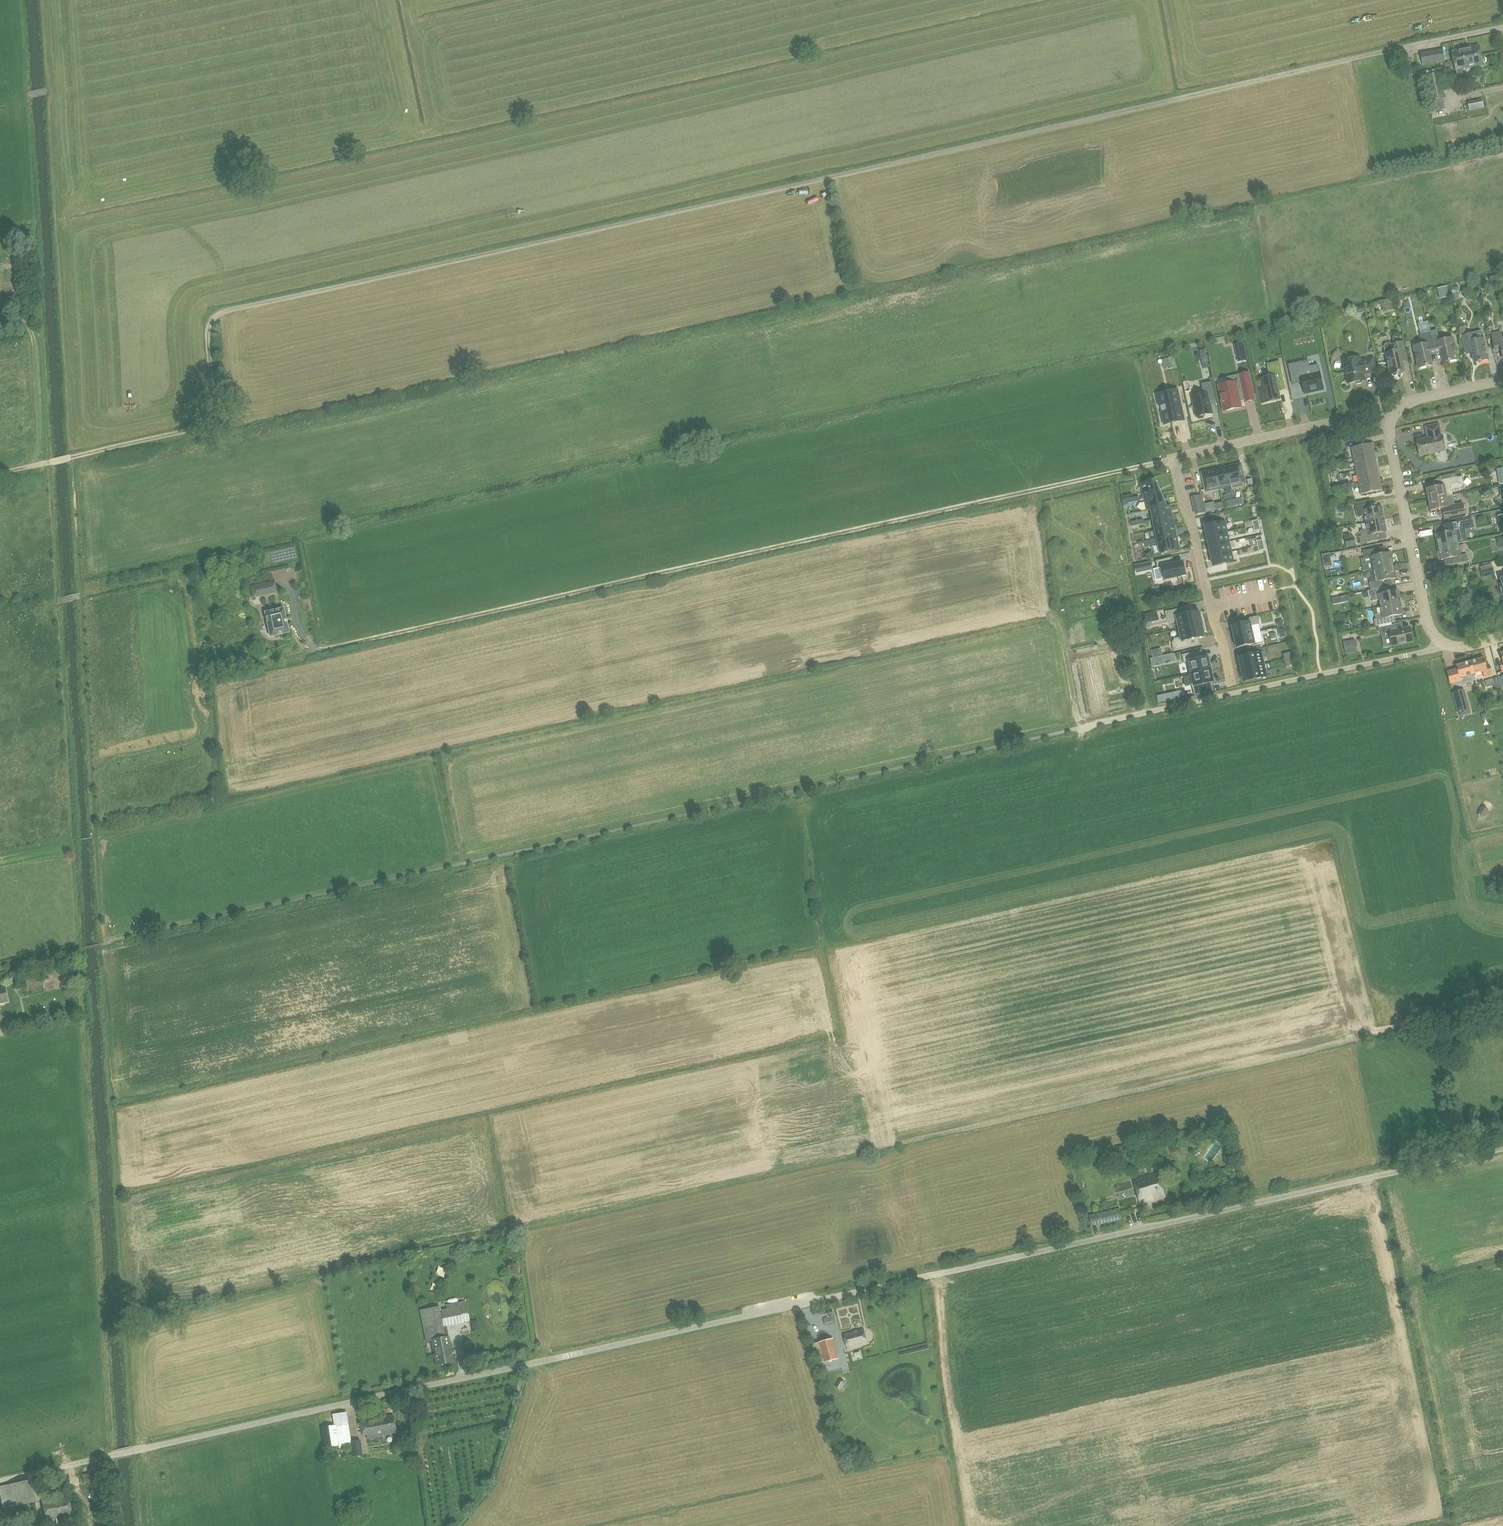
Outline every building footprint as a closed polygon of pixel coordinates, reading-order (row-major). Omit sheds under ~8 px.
[(1454,61),(1481,55),(1479,45),(1452,51),(1454,61)] [(1445,61),(1443,49),(1420,52),(1421,54),(1422,65),(1445,61)] [(1483,65),(1481,55),(1454,61),(1456,71),(1458,77),(1467,75),(1466,69),(1483,65)] [(1432,100),(1435,113),(1443,111),(1441,98),(1444,97),(1439,73),(1427,75),(1432,100)] [(1449,297),(1447,286),(1438,288),(1440,299),(1449,297)] [(1390,303),(1391,308),(1396,307),(1394,298),(1381,301),(1382,305),(1390,303)] [(1366,311),(1364,304),(1353,306),(1355,313),(1366,311)] [(1438,330),(1431,331),(1433,342),(1436,354),(1441,353),(1442,353),(1444,362),(1458,359),(1453,338),(1442,340),(1441,334),(1438,334),(1438,330)] [(1484,338),(1482,330),(1462,334),(1463,335),(1467,354),(1473,353),(1475,362),(1488,359),(1484,338)] [(1436,354),(1433,342),(1431,331),(1424,333),(1420,334),(1422,345),(1414,347),(1418,366),(1418,368),(1426,366),(1432,365),(1430,355),(1436,354)] [(1502,339),(1500,332),(1492,334),(1496,352),(1502,350),(1502,356),(1502,339)] [(1389,366),(1391,375),(1392,374),(1394,376),(1396,377),(1397,375),(1398,373),(1404,372),(1403,366),(1402,362),(1408,360),(1404,342),(1392,344),(1390,343),(1386,344),(1384,346),(1386,353),(1385,353),(1389,366)] [(1239,353),(1245,352),(1243,343),(1236,345),(1238,353),(1239,353)] [(1376,371),(1373,359),(1360,361),(1360,357),(1344,360),(1348,383),(1355,382),(1357,384),(1362,383),(1362,381),(1364,380),(1363,373),(1367,372),(1367,373),(1376,371)] [(1285,385),(1280,362),(1275,363),(1276,371),(1270,372),(1271,377),(1262,379),(1264,389),(1260,390),(1262,403),(1280,399),(1277,386),(1285,385)] [(1323,389),(1318,364),(1299,368),(1298,362),(1288,364),(1291,379),(1301,376),(1305,393),(1323,389)] [(1219,386),(1224,411),(1241,408),(1240,402),(1245,401),(1244,396),(1245,395),(1244,391),(1252,389),(1252,390),(1253,390),(1249,373),(1239,375),(1239,376),(1240,376),(1241,381),(1219,386)] [(1192,397),(1197,417),(1212,414),(1210,403),(1211,401),(1216,400),(1212,381),(1201,384),(1203,394),(1192,397)] [(1374,387),(1367,390),(1369,397),(1377,394),(1374,387)] [(1177,390),(1157,394),(1159,406),(1160,406),(1164,423),(1184,419),(1177,390)] [(1417,440),(1420,456),(1446,450),(1443,435),(1441,435),(1439,424),(1426,427),(1428,438),(1417,440)] [(1354,459),(1375,455),(1372,443),(1352,447),(1354,459)] [(1377,466),(1375,455),(1354,459),(1357,471),(1377,466)] [(1227,466),(1232,490),(1245,487),(1244,483),(1245,483),(1243,475),(1244,475),(1244,474),(1243,475),(1242,472),(1243,472),(1243,471),(1242,471),(1241,466),(1237,467),(1237,464),(1236,464),(1236,465),(1234,465),(1234,466),(1232,466),(1232,465),(1231,465),(1232,466),(1230,467),(1230,466),(1229,466),(1229,467),(1227,467),(1227,466)] [(1232,490),(1227,466),(1227,467),(1225,468),(1225,467),(1224,467),(1225,468),(1223,468),(1223,467),(1222,468),(1220,469),(1220,468),(1220,470),(1216,471),(1216,469),(1215,469),(1215,470),(1219,489),(1231,486),(1232,490)] [(1359,482),(1379,478),(1377,466),(1357,471),(1359,482)] [(1219,489),(1215,470),(1213,470),(1211,471),(1211,470),(1210,470),(1210,471),(1209,471),(1208,471),(1206,472),(1206,471),(1205,471),(1206,474),(1202,475),(1203,480),(1203,481),(1204,481),(1204,483),(1204,484),(1206,492),(1219,489)] [(1447,497),(1452,496),(1451,491),(1462,489),(1464,484),(1462,476),(1457,477),(1441,480),(1443,486),(1427,489),(1429,501),(1447,497)] [(1382,490),(1379,478),(1359,482),(1361,494),(1382,490)] [(1145,497),(1162,494),(1156,480),(1141,483),(1144,498),(1145,497)] [(1147,510),(1151,510),(1151,509),(1167,505),(1162,494),(1145,497),(1144,498),(1147,510)] [(1455,505),(1452,496),(1447,497),(1429,501),(1431,511),(1436,510),(1442,508),(1444,515),(1445,520),(1465,516),(1463,504),(1455,505)] [(1151,510),(1153,520),(1172,516),(1172,515),(1173,515),(1172,515),(1171,513),(1172,513),(1172,512),(1171,512),(1171,510),(1171,509),(1170,507),(1171,507),(1170,507),(1170,505),(1170,504),(1167,505),(1151,509),(1151,510)] [(1366,522),(1384,519),(1382,507),(1369,509),(1368,504),(1356,506),(1358,518),(1365,516),(1366,522)] [(1172,517),(1172,516),(1153,520),(1155,530),(1175,526),(1175,525),(1174,525),(1174,523),(1173,523),(1173,521),(1174,521),(1174,520),(1173,520),(1172,518),(1173,518),(1173,517),(1172,517)] [(1387,531),(1384,519),(1366,522),(1368,530),(1361,531),(1362,536),(1359,537),(1361,544),(1375,541),(1374,534),(1387,531)] [(1438,547),(1458,543),(1467,541),(1464,529),(1474,527),(1472,520),(1440,526),(1441,533),(1436,534),(1438,547)] [(1225,521),(1205,526),(1208,536),(1227,532),(1225,521)] [(1175,526),(1155,530),(1157,539),(1158,541),(1177,537),(1177,536),(1176,536),(1176,534),(1177,534),(1176,533),(1175,531),(1176,531),(1175,531),(1175,529),(1175,528),(1174,526),(1175,526)] [(1227,532),(1208,536),(1210,546),(1229,542),(1227,532)] [(1177,537),(1158,541),(1157,539),(1151,540),(1152,544),(1158,543),(1161,554),(1160,554),(1180,550),(1180,549),(1179,549),(1179,547),(1178,545),(1179,545),(1179,544),(1178,544),(1178,542),(1178,541),(1177,542),(1177,539),(1178,539),(1177,539),(1176,537),(1177,537)] [(1347,547),(1356,545),(1355,537),(1345,539),(1347,547)] [(1229,542),(1210,546),(1212,556),(1232,552),(1229,542)] [(1460,556),(1458,543),(1438,547),(1441,560),(1444,559),(1454,557),(1455,564),(1468,561),(1467,554),(1460,556)] [(1363,551),(1365,558),(1371,557),(1373,569),(1393,565),(1391,552),(1386,553),(1381,554),(1380,547),(1376,548),(1363,551)] [(1232,552),(1212,556),(1214,566),(1234,562),(1232,552)] [(1332,566),(1329,554),(1323,555),(1325,567),(1332,566)] [(1186,575),(1183,562),(1170,565),(1169,558),(1156,561),(1157,568),(1160,568),(1163,580),(1186,575)] [(1143,563),(1144,571),(1153,569),(1151,561),(1143,563)] [(187,564),(189,575),(204,573),(203,562),(187,564)] [(1383,580),(1391,579),(1396,578),(1393,565),(1373,569),(1376,582),(1370,583),(1371,590),(1385,588),(1383,580)] [(1492,567),(1482,570),(1481,571),(1482,578),(1495,574),(1494,567),(1492,567)] [(1336,578),(1328,580),(1332,599),(1340,597),(1336,578)] [(274,581),(257,585),(259,594),(276,590),(274,581)] [(1382,607),(1403,602),(1403,601),(1402,598),(1401,598),(1399,591),(1386,593),(1385,588),(1371,590),(1369,591),(1370,597),(1372,597),(1373,602),(1380,600),(1382,607)] [(1404,603),(1403,602),(1382,607),(1383,613),(1376,615),(1377,620),(1375,620),(1376,626),(1392,623),(1391,617),(1404,614),(1402,606),(1404,606),(1404,603)] [(275,636),(289,632),(283,608),(265,612),(266,617),(267,622),(268,628),(271,637),(275,636)] [(1201,617),(1199,612),(1180,616),(1179,609),(1165,612),(1167,620),(1171,622),(1178,621),(1179,629),(1174,630),(1174,631),(1179,629),(1204,624),(1203,617),(1201,617)] [(1158,618),(1157,613),(1144,616),(1145,623),(1152,621),(1152,619),(1158,618)] [(1334,624),(1342,623),(1341,613),(1333,613),(1334,624)] [(1258,616),(1248,618),(1249,622),(1232,626),(1235,637),(1253,633),(1251,626),(1260,624),(1258,616)] [(1186,641),(1205,637),(1204,632),(1206,631),(1204,624),(1179,629),(1174,631),(1179,629),(1181,637),(1175,638),(1172,643),(1174,651),(1187,648),(1186,641)] [(1394,630),(1393,624),(1378,627),(1379,634),(1389,631),(1392,646),(1413,642),(1410,627),(1404,628),(1394,630)] [(1235,637),(1237,648),(1255,644),(1253,633),(1235,637)] [(1346,653),(1356,652),(1354,639),(1344,641),(1346,653)] [(1161,649),(1152,651),(1153,657),(1162,655),(1161,649)] [(1261,653),(1264,652),(1264,651),(1240,657),(1243,669),(1264,664),(1261,653)] [(1187,662),(1190,674),(1211,669),(1208,657),(1199,658),(1198,652),(1182,655),(1184,663),(1187,662)] [(1390,652),(1379,655),(1380,661),(1392,658),(1390,652)] [(1484,658),(1470,661),(1474,674),(1483,672),(1484,678),(1493,675),(1491,666),(1487,667),(1484,658)] [(1474,674),(1470,661),(1456,665),(1459,675),(1455,676),(1457,685),(1466,682),(1475,680),(1474,674)] [(1269,675),(1266,676),(1264,664),(1243,669),(1245,681),(1270,676),(1269,675)] [(1211,669),(1190,674),(1192,687),(1195,686),(1196,693),(1209,690),(1208,683),(1214,682),(1211,669)] [(1495,685),(1493,679),(1485,681),(1487,687),(1495,685)] [(1464,690),(1453,693),(1459,713),(1469,710),(1464,690)] [(1173,693),(1175,700),(1183,698),(1181,691),(1173,693)] [(1454,713),(1454,703),(1443,704),(1444,714),(1454,713)] [(26,985),(27,991),(40,990),(39,983),(26,985)] [(1213,1137),(1202,1155),(1210,1159),(1220,1142),(1213,1137)] [(1134,1179),(1141,1204),(1165,1197),(1159,1172),(1134,1179)] [(1120,1208),(1095,1214),(1097,1225),(1122,1219),(1120,1208)] [(446,1305),(449,1319),(454,1318),(455,1324),(461,1323),(460,1316),(467,1315),(464,1301),(446,1305)] [(441,1311),(440,1306),(420,1310),(426,1342),(432,1340),(446,1337),(444,1326),(441,1311)] [(835,1315),(824,1318),(826,1325),(836,1322),(835,1315)] [(477,1320),(471,1321),(473,1332),(479,1331),(477,1320)] [(862,1329),(845,1334),(849,1351),(860,1348),(859,1346),(866,1344),(862,1329)] [(432,1340),(436,1365),(453,1362),(448,1337),(446,1337),(432,1340)] [(819,1342),(825,1362),(838,1359),(833,1338),(819,1342)] [(836,1386),(837,1388),(839,1389),(842,1389),(845,1383),(844,1381),(842,1380),(839,1380),(836,1386)] [(334,1414),(336,1425),(337,1425),(338,1426),(347,1425),(348,1425),(347,1412),(334,1414)] [(362,1424),(364,1436),(367,1435),(368,1439),(383,1436),(382,1434),(396,1432),(393,1415),(381,1417),(380,1416),(364,1419),(365,1424),(362,1424)] [(337,1425),(336,1425),(330,1426),(321,1427),(324,1448),(346,1445),(350,1444),(349,1441),(347,1425),(338,1426),(337,1425)] [(350,1441),(349,1441),(350,1444),(351,1456),(352,1456),(362,1455),(363,1455),(361,1440),(350,1441)] [(72,1476),(74,1487),(109,1480),(109,1476),(107,1469),(72,1476)] [(3,1508),(35,1502),(30,1481),(0,1488),(0,1492),(3,1508)] [(56,1517),(57,1524),(53,1524),(53,1525),(67,1525),(66,1522),(65,1516),(72,1514),(68,1497),(56,1500),(56,1498),(43,1501),(47,1519),(56,1517)] [(14,1508),(0,1511),(0,1525),(17,1525),(14,1508)]
